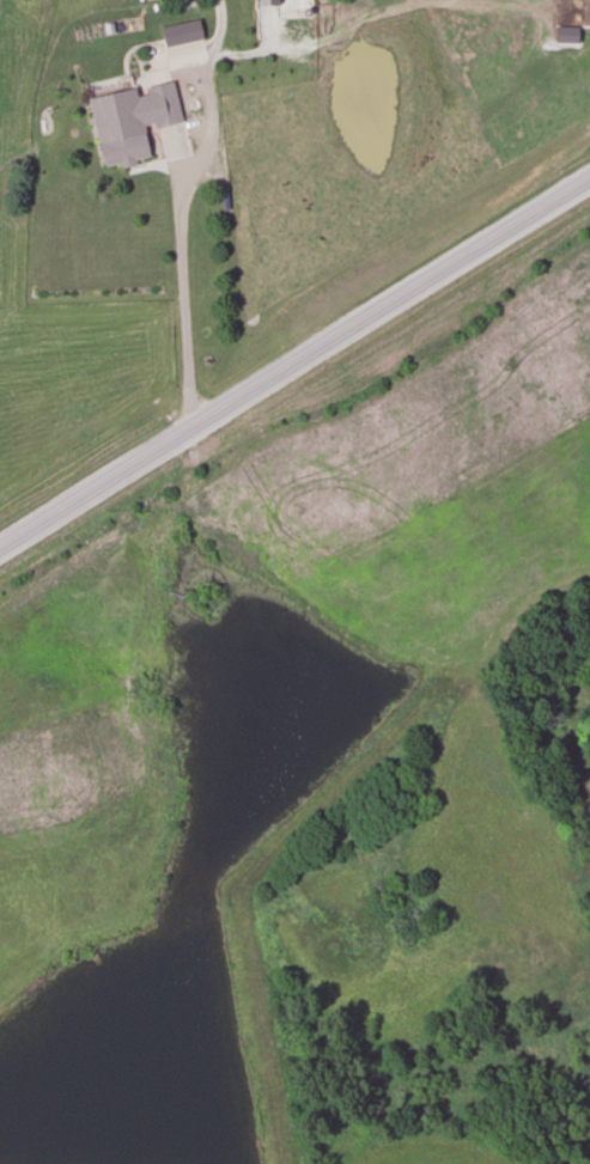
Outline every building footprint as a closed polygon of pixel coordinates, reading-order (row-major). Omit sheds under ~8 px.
[(163,48),(203,40),(198,19),(159,28),(163,48)] [(101,168),(148,160),(143,129),(179,122),(172,82),(132,89),(131,86),(87,93),(101,168)]
